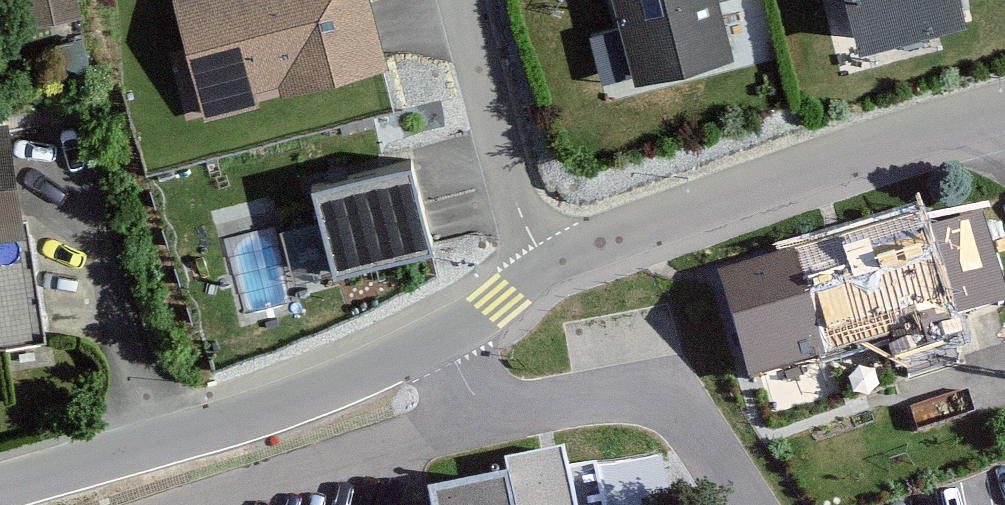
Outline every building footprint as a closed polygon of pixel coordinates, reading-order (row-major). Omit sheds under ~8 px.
[(2,19),(64,9),(63,0),(0,0),(0,6),(2,19)] [(190,112),(369,66),(352,0),(161,0),(190,112)] [(615,69),(708,50),(698,0),(601,0),(615,69)] [(839,48),(954,21),(949,0),(828,0),(839,48)] [(0,118),(0,341),(27,338),(5,118),(0,118)] [(385,158),(282,182),(304,274),(407,250),(385,158)] [(903,213),(695,277),(731,391),(880,345),(890,380),(949,362),(936,320),(1001,301),(973,211),(908,231),(903,213)] [(493,471),(392,490),(395,504),(499,504),(493,471)]
